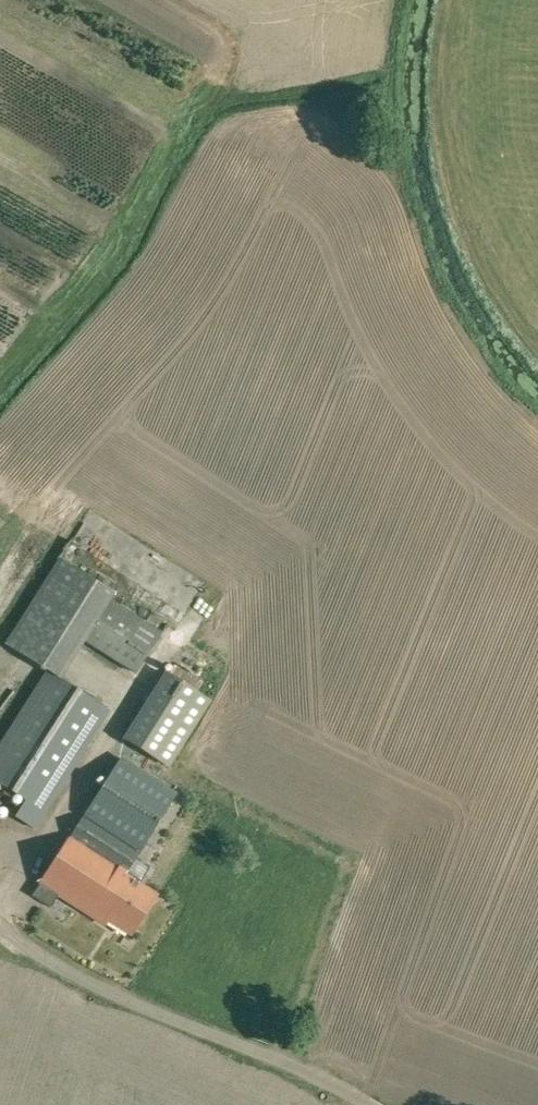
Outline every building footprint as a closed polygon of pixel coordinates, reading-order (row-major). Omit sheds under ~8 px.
[(9,531),(0,523),(0,542),(9,531)] [(0,744),(0,784),(32,804),(21,821),(34,829),(45,813),(110,711),(68,684),(61,680),(85,641),(93,646),(135,673),(161,633),(145,623),(119,606),(110,600),(114,593),(64,561),(9,647),(46,671),(0,744)] [(165,673),(124,738),(157,759),(170,768),(211,703),(210,702),(198,694),(165,673)] [(120,758),(74,831),(32,896),(50,908),(58,895),(105,925),(108,920),(131,935),(156,896),(124,875),(176,794),(120,758)]
